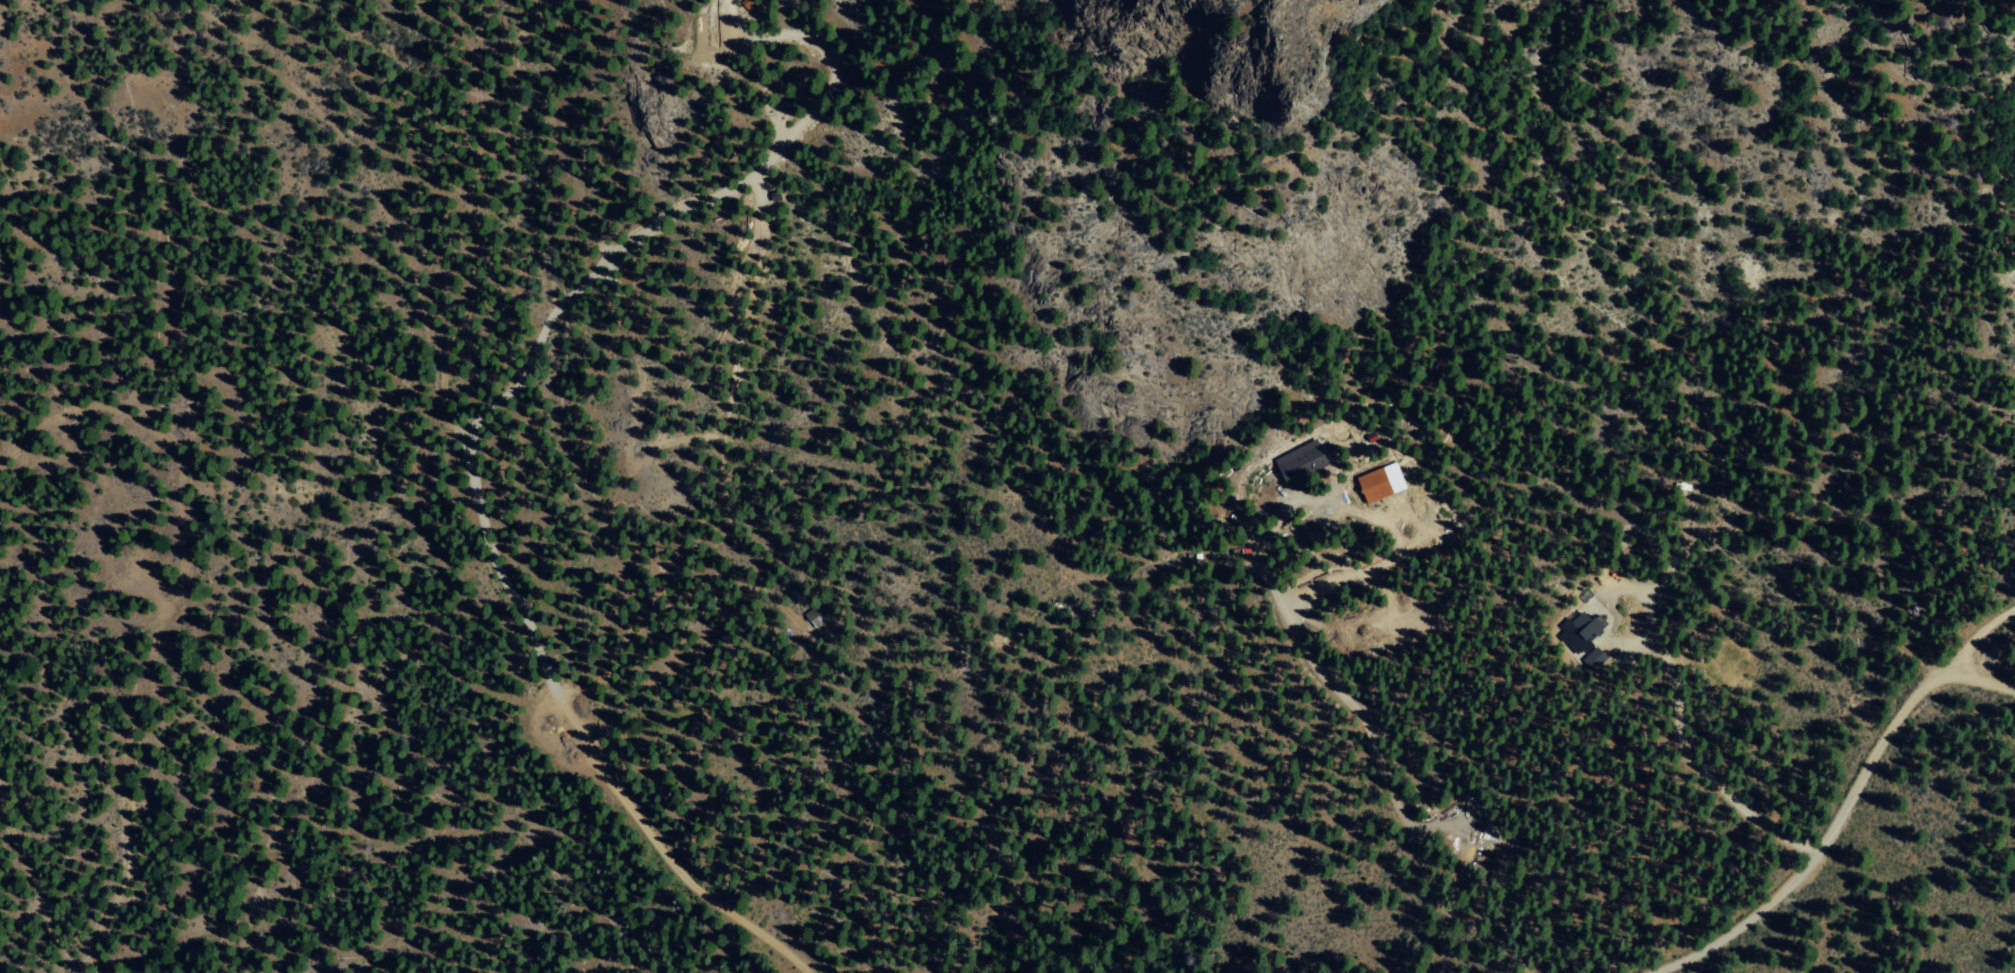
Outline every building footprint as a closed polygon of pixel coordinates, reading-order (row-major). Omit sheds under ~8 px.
[(1277,456),(1290,487),(1335,468),(1322,437),(1277,456)] [(1368,501),(1407,492),(1400,463),(1361,472),(1368,501)]
